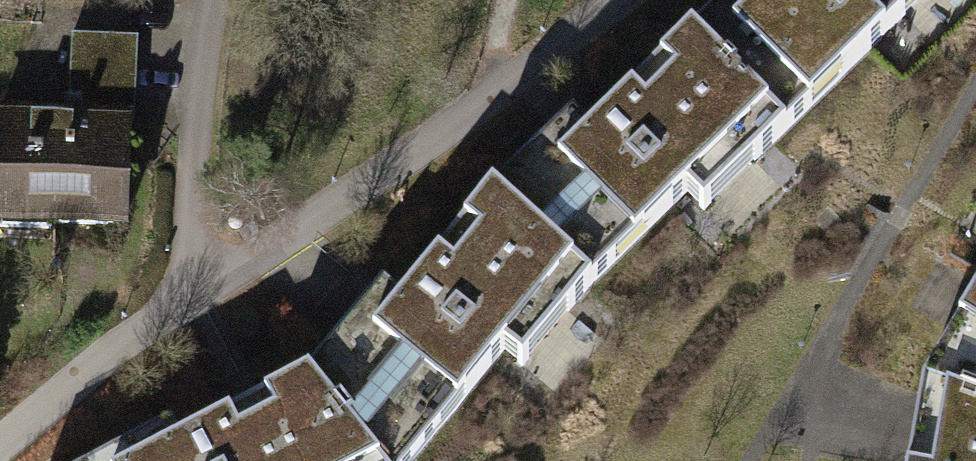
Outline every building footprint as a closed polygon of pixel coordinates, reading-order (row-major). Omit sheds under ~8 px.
[(686,38),(777,131),(916,0),(725,0),(686,38)] [(124,225),(128,123),(131,37),(71,35),(69,94),(83,95),(82,121),(0,118),(0,220),(124,225)] [(696,209),(777,131),(686,38),(587,132),(569,118),(483,195),(584,289),(679,192),(696,209)] [(584,289),(483,195),(395,300),(379,289),(306,379),(370,460),(407,460),(498,349),(515,361),(584,289)] [(916,387),(975,405),(975,285),(916,387)] [(306,379),(176,445),(169,430),(109,460),(370,460),(306,379)] [(904,460),(975,460),(975,405),(916,387),(909,432),(904,460)]
